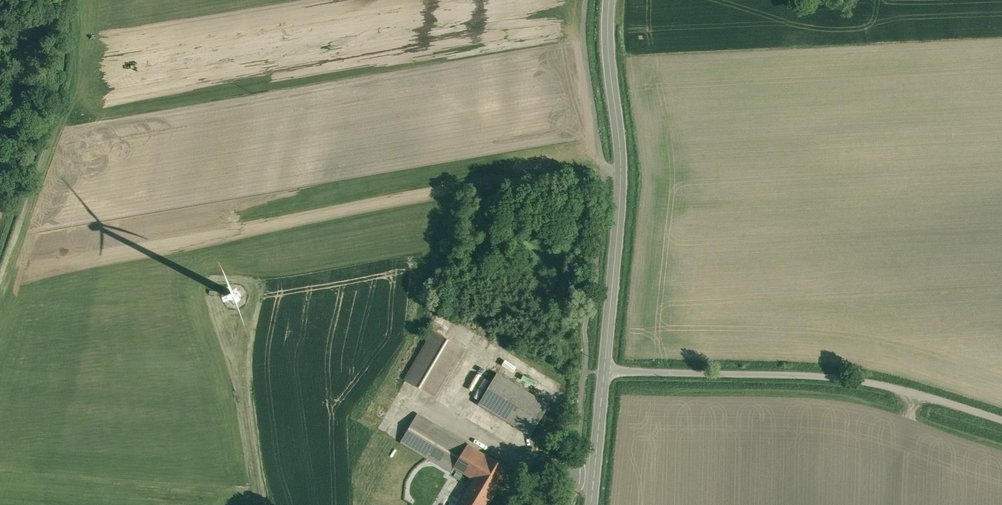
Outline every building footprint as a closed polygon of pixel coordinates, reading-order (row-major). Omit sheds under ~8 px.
[(434,331),(406,379),(430,393),(459,345),(434,331)] [(497,373),(479,404),(531,435),(549,404),(497,373)] [(468,444),(418,414),(401,441),(451,471),(454,467),(468,444)] [(487,454),(487,455),(468,444),(454,467),(473,478),(457,504),(488,504),(510,469),(487,454)]
